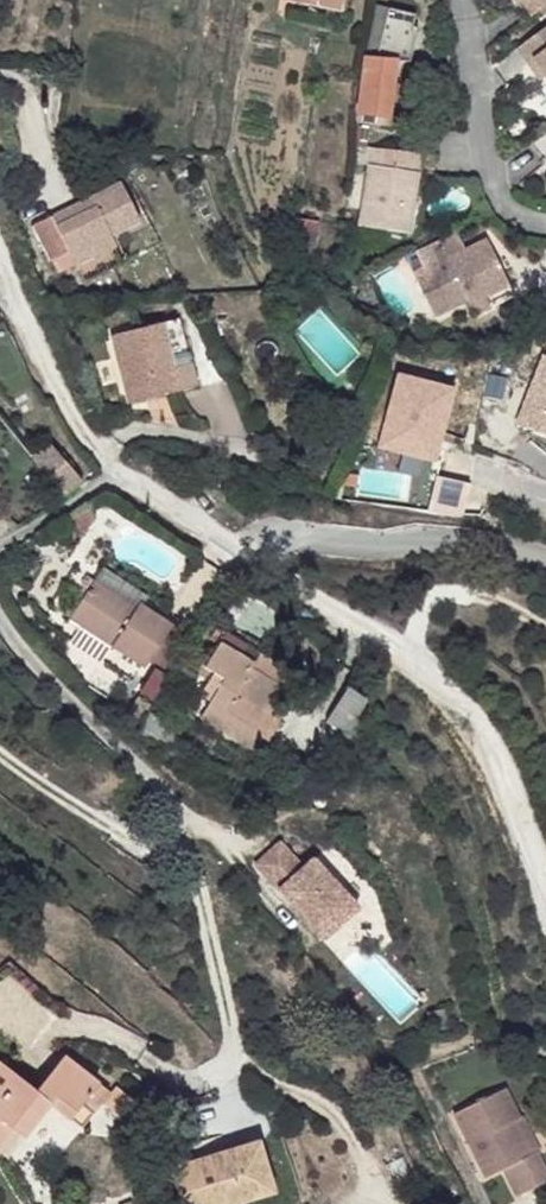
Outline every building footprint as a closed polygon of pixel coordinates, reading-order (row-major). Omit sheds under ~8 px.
[(285,1),(333,9),(334,0),(285,0),(285,1)] [(515,4),(520,1),(531,16),(545,5),(545,0),(512,0),(515,4)] [(379,5),(371,43),(407,51),(415,13),(379,5)] [(517,48),(527,62),(532,59),(545,76),(545,77),(545,26),(517,48)] [(391,61),(392,56),(369,53),(369,58),(366,58),(358,122),(398,128),(399,118),(389,117),(392,94),(393,86),(396,61),(391,61)] [(545,76),(532,59),(527,62),(540,80),(545,76)] [(423,153),(358,146),(355,163),(369,166),(359,226),(410,234),(423,153)] [(140,222),(121,183),(79,202),(84,211),(57,224),(53,215),(32,225),(50,261),(69,252),(76,266),(116,246),(112,236),(140,222)] [(53,215),(57,224),(84,211),(79,202),(53,215)] [(510,285),(487,240),(448,258),(448,256),(414,273),(436,317),(468,301),(470,305),(510,285)] [(510,285),(470,305),(475,315),(516,295),(510,285)] [(374,312),(358,301),(350,312),(367,323),(374,312)] [(180,319),(110,337),(127,404),(199,385),(180,319)] [(545,436),(545,356),(533,352),(507,421),(545,436)] [(439,460),(452,384),(387,374),(374,450),(439,460)] [(98,515),(89,507),(62,523),(82,535),(98,515)] [(137,607),(95,580),(70,618),(112,645),(146,667),(173,625),(140,603),(137,607)] [(295,673),(259,653),(254,662),(220,641),(205,666),(207,668),(214,672),(200,694),(210,701),(201,716),(255,749),(273,719),(275,716),(270,714),(275,705),(295,673)] [(205,666),(201,664),(197,673),(202,676),(207,668),(205,666)] [(285,711),(275,705),(270,714),(275,716),(274,718),(279,721),(285,711)] [(159,718),(149,711),(139,725),(150,732),(159,718)] [(262,754),(280,723),(273,719),(255,749),(262,754)] [(282,833),(246,866),(318,944),(354,912),(282,833)] [(0,1061),(0,1143),(12,1128),(24,1137),(49,1103),(53,1106),(71,1120),(72,1118),(82,1105),(98,1084),(63,1057),(37,1090),(0,1061)] [(109,1093),(98,1084),(82,1105),(92,1113),(93,1113),(102,1102),(109,1093)] [(152,1114),(116,1085),(109,1093),(102,1102),(136,1130),(152,1114)] [(505,1088),(455,1114),(487,1177),(504,1169),(518,1195),(545,1182),(545,1169),(537,1152),(529,1155),(513,1123),(521,1119),(505,1088)] [(92,1113),(82,1105),(72,1118),(81,1127),(88,1117),(92,1113)] [(541,1150),(525,1117),(521,1119),(513,1123),(529,1155),(537,1152),(541,1150)] [(172,1168),(183,1203),(210,1203),(209,1200),(237,1191),(240,1201),(275,1191),(260,1141),(172,1168)] [(209,1200),(210,1203),(232,1203),(240,1201),(237,1191),(209,1200)]
